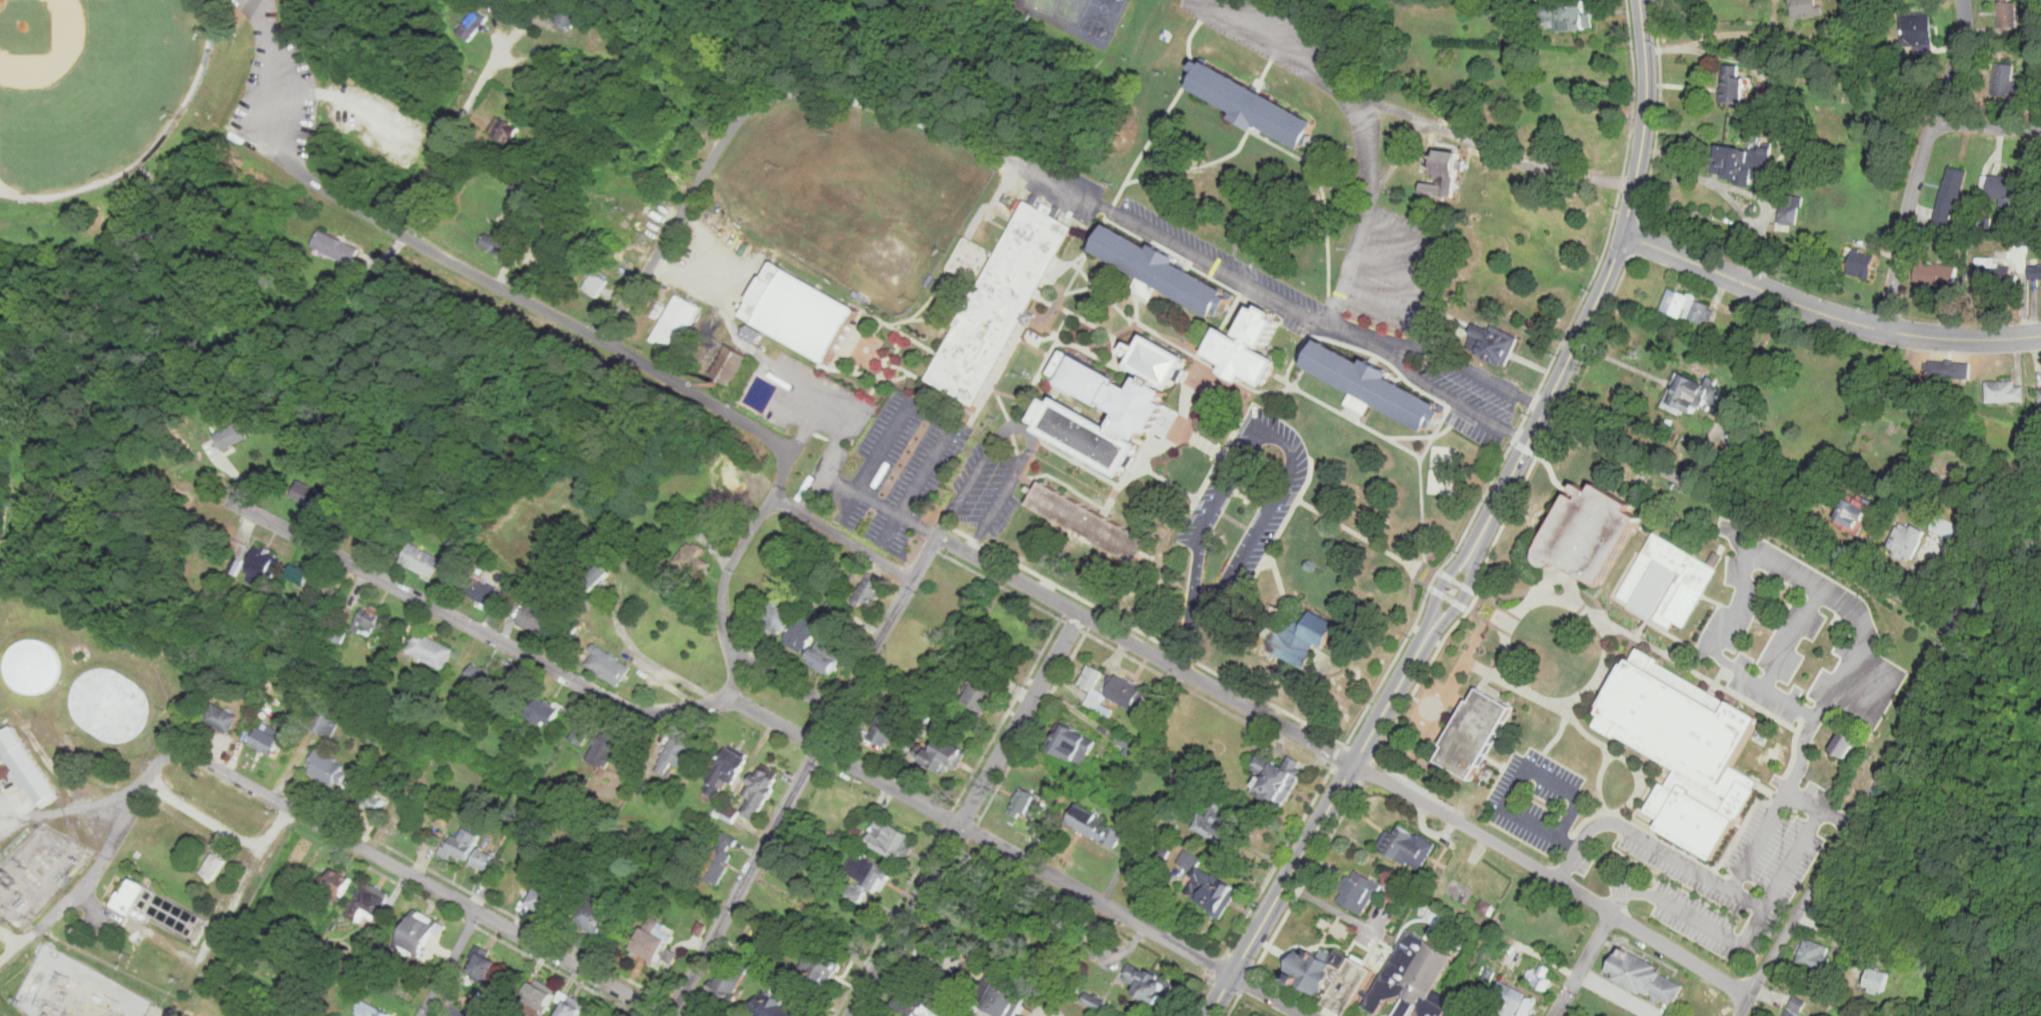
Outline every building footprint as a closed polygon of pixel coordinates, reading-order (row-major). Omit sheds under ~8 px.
[(571,28),(574,17),(582,19),(586,5),(566,0),(562,0),(555,24),(571,28)] [(1541,6),(1591,0),(1594,27),(1587,28),(1588,30),(1556,34),(1554,20),(1543,21),(1541,6)] [(1793,17),(1790,0),(1817,0),(1818,5),(1822,4),(1824,12),(1793,17)] [(2000,25),(2000,0),(2019,0),(2019,25),(2000,25)] [(476,7),(487,15),(468,42),(456,33),(476,7)] [(1901,11),(1933,10),(1934,53),(1903,54),(1901,11)] [(1190,67),(1195,55),(1189,50),(1195,41),(1202,45),(1204,41),(1318,103),(1313,113),(1316,115),(1309,127),(1303,125),(1300,129),(1256,105),(1253,111),(1231,100),(1234,95),(1190,67)] [(596,60),(609,63),(611,54),(598,51),(596,60)] [(1997,61),(2016,63),(2014,79),(2023,80),(2021,96),(1993,92),(1997,61)] [(1725,62),(1740,64),(1739,74),(1748,74),(1745,102),(1721,100),(1725,62)] [(1298,151),(1313,120),(1195,64),(1183,89),(1231,111),(1228,118),(1298,151)] [(670,111),(682,116),(677,126),(665,121),(670,111)] [(495,115),(517,127),(510,139),(503,135),(500,141),(485,133),(495,115)] [(1718,133),(1714,163),(1728,165),(1728,168),(1754,172),(1755,166),(1768,168),(1770,158),(1774,159),(1779,130),(1765,128),(1763,140),(1718,133)] [(1803,162),(1806,138),(1793,136),(1791,160),(1803,162)] [(1431,150),(1457,152),(1457,160),(1465,160),(1463,172),(1456,172),(1454,199),(1418,194),(1419,182),(1438,184),(1439,177),(1429,175),(1431,150)] [(1936,221),(1949,162),(1972,168),(1964,198),(1957,197),(1951,224),(1936,221)] [(1990,175),(2029,177),(2028,199),(2013,198),(2012,205),(2001,204),(2001,197),(1989,196),(1990,175)] [(929,370),(960,319),(955,316),(1028,192),(1044,200),(1047,194),(1058,201),(1055,206),(1078,220),(976,398),(929,370)] [(1780,220),(1782,202),(1785,203),(1787,192),(1796,193),(1795,204),(1800,204),(1798,223),(1780,220)] [(1092,250),(1106,224),(1148,246),(1150,242),(1177,257),(1175,262),(1228,291),(1216,313),(1211,310),(1208,315),(1158,288),(1152,299),(1133,288),(1139,276),(1092,250)] [(317,228),(357,248),(349,264),(309,243),(317,228)] [(494,230),(513,242),(504,258),(478,243),(485,231),(491,235),(494,230)] [(2016,230),(2031,231),(2031,244),(2016,244),(2016,230)] [(1872,278),(1877,254),(1861,251),(1862,247),(1855,246),(1848,272),(1872,278)] [(745,306),(753,291),(748,289),(762,263),(765,265),(773,251),(864,301),(834,356),(745,306)] [(2018,285),(2018,273),(2011,273),(2011,267),(1995,266),(1995,256),(1977,256),(1976,284),(2018,285)] [(1920,257),(1917,278),(1957,284),(1960,265),(1938,261),(1938,263),(1932,262),(1933,259),(1920,257)] [(2031,264),(2032,278),(2040,278),(2040,263),(2031,264)] [(591,271),(604,279),(594,295),(581,287),(591,271)] [(1659,309),(1668,288),(1684,293),(1685,289),(1696,293),(1693,299),(1710,306),(1709,309),(1715,311),(1711,322),(1704,319),(1703,322),(1683,315),(1686,307),(1682,305),(1676,316),(1659,309)] [(651,338),(661,319),(651,313),(658,300),(669,306),(676,294),(700,307),(676,351),(651,338)] [(1205,351),(1217,329),(1239,340),(1241,336),(1231,331),(1246,303),(1255,308),(1259,301),(1276,311),(1273,316),(1282,321),(1267,349),(1254,342),(1252,347),(1276,360),(1262,385),(1244,375),(1241,381),(1220,369),(1224,362),(1205,351)] [(1475,321),(1518,337),(1508,365),(1476,353),(1477,349),(1469,346),(1473,334),(1470,333),(1475,321)] [(739,336),(746,323),(762,332),(756,345),(739,336)] [(1047,398),(1045,403),(1037,398),(1026,418),(1034,422),(1031,427),(1115,475),(1120,467),(1125,470),(1133,457),(1127,454),(1132,446),(1119,438),(1121,434),(1132,440),(1138,430),(1149,436),(1165,407),(1156,402),(1161,392),(1146,384),(1148,381),(1164,390),(1167,385),(1172,387),(1183,369),(1178,366),(1182,358),(1136,331),(1129,343),(1120,338),(1112,353),(1121,358),(1125,351),(1128,353),(1122,364),(1138,374),(1134,381),(1130,378),(1123,389),(1110,381),(1112,378),(1068,353),(1066,357),(1058,352),(1047,371),(1057,377),(1054,382),(1093,404),(1096,400),(1112,410),(1101,429),(1047,398)] [(1305,366),(1318,340),(1362,362),(1365,359),(1389,372),(1386,377),(1445,408),(1436,427),(1429,424),(1427,430),(1370,401),(1364,414),(1345,405),(1352,391),(1305,366)] [(708,371),(725,341),(749,355),(732,385),(708,371)] [(1973,361),(1956,360),(1957,358),(1947,357),(1947,359),(1930,358),(1929,376),(1971,378),(1973,361)] [(1726,387),(1719,383),(1721,378),(1711,373),(1708,380),(1681,367),(1663,405),(1682,414),(1686,406),(1695,411),(1700,402),(1709,406),(1713,397),(1719,400),(1726,387)] [(1987,380),(2017,379),(2017,386),(2025,385),(2026,399),(1988,401),(1987,380)] [(236,420),(245,436),(221,449),(212,433),(236,420)] [(719,455),(729,462),(727,465),(758,486),(745,506),(735,499),(729,509),(717,501),(723,491),(713,484),(719,475),(710,469),(719,455)] [(1857,457),(1865,463),(1860,470),(1852,464),(1857,457)] [(1575,466),(1571,473),(1580,477),(1578,482),(1567,476),(1537,531),(1535,537),(1535,540),(1537,543),(1540,545),(1543,547),(1547,547),(1552,546),(1554,542),(1604,571),(1645,501),(1630,492),(1633,486),(1594,465),(1590,473),(1575,466)] [(1024,503),(1038,477),(1152,541),(1148,548),(1153,551),(1147,562),(1140,558),(1136,566),(1024,503)] [(297,479),(323,492),(315,508),(289,495),(297,479)] [(1860,531),(1874,505),(1860,497),(1858,500),(1850,495),(1838,518),(1839,523),(1842,527),(1851,532),(1853,527),(1860,531)] [(1915,522),(1930,530),(1915,558),(1907,554),(1905,557),(1896,552),(1898,548),(1890,544),(1903,520),(1913,526),(1915,522)] [(1621,587),(1659,523),(1721,560),(1688,616),(1678,610),(1674,618),(1658,608),(1678,573),(1674,571),(1679,563),(1662,554),(1637,596),(1621,587)] [(233,537),(248,544),(241,558),(227,551),(233,537)] [(710,564),(700,557),(706,548),(690,537),(673,561),(700,579),(710,564)] [(259,586),(276,552),(255,541),(243,566),(251,570),(246,579),(259,586)] [(441,558),(430,578),(398,560),(409,541),(441,558)] [(249,545),(239,542),(228,573),(237,576),(249,545)] [(567,564),(578,554),(590,566),(601,556),(616,572),(594,593),(567,564)] [(290,562),(309,571),(302,585),(284,576),(290,562)] [(868,570),(884,579),(869,605),(860,600),(857,606),(850,602),(868,570)] [(496,586),(486,604),(459,590),(468,574),(486,584),(487,581),(496,586)] [(757,621),(774,592),(791,602),(790,604),(795,607),(782,630),(781,629),(778,634),(757,621)] [(283,595),(294,600),(289,611),(278,606),(283,595)] [(526,601),(535,607),(534,609),(551,619),(544,633),(516,619),(526,601)] [(350,628),(361,606),(383,618),(379,626),(375,624),(371,631),(361,626),(358,632),(350,628)] [(1260,644),(1271,626),(1280,631),(1285,623),(1303,617),(1309,607),(1337,624),(1325,645),(1316,641),(1312,648),(1316,651),(1306,669),(1260,644)] [(783,637),(798,613),(804,617),(806,613),(820,622),(803,649),(783,637)] [(333,625),(345,631),(340,643),(327,637),(333,625)] [(417,630),(453,649),(442,670),(406,650),(417,630)] [(807,657),(822,633),(845,647),(831,671),(822,666),(821,668),(814,664),(815,662),(807,657)] [(1761,716),(1774,723),(1768,732),(1755,726),(1738,757),(1761,771),(1756,778),(1758,779),(1718,850),(1660,816),(1662,809),(1649,799),(1665,772),(1670,775),(1679,759),(1595,712),(1601,702),(1596,699),(1628,645),(1632,647),(1639,635),(1662,648),(1659,652),(1764,711),(1761,716)] [(29,637),(4,676),(38,697),(63,658),(29,637)] [(593,641),(631,667),(618,686),(586,664),(593,653),(587,649),(593,641)] [(471,663),(489,673),(481,687),(463,678),(471,663)] [(1088,663),(1104,671),(1092,691),(1078,683),(1088,663)] [(139,673),(88,669),(83,738),(135,741),(139,673)] [(1117,673),(1144,687),(1142,691),(1146,693),(1141,703),(1135,700),(1130,708),(1106,695),(1117,673)] [(1521,696),(1488,753),(1492,755),(1488,763),(1483,761),(1480,766),(1444,745),(1450,734),(1445,730),(1471,684),(1476,686),(1483,673),(1521,696)] [(963,700),(976,678),(998,691),(986,713),(963,700)] [(536,695),(559,708),(550,725),(542,720),(540,724),(524,715),(536,695)] [(892,695),(907,703),(894,728),(899,731),(893,743),(887,740),(884,746),(869,738),(892,695)] [(211,702),(236,716),(227,733),(202,719),(211,702)] [(330,737),(340,719),(320,708),(310,727),(330,737)] [(43,799),(0,735),(0,731),(16,720),(62,787),(43,799)] [(578,720),(591,728),(581,746),(568,738),(578,720)] [(937,721),(947,726),(941,736),(931,731),(937,721)] [(1095,741),(1083,765),(1051,749),(1052,746),(1047,743),(1054,728),(1060,731),(1063,724),(1095,741)] [(258,725),(281,737),(271,755),(249,743),(258,725)] [(601,729),(609,733),(611,729),(624,735),(620,744),(631,749),(627,758),(616,753),(609,768),(587,758),(601,729)] [(660,755),(674,730),(692,741),(688,747),(697,752),(691,762),(687,759),(682,768),(671,761),(663,775),(656,771),(663,757),(660,755)] [(1120,730),(1140,741),(1131,756),(1123,752),(1126,747),(1115,740),(1120,730)] [(1829,749),(1841,730),(1856,740),(1844,758),(1829,749)] [(964,749),(941,736),(932,751),(927,748),(921,758),(941,770),(945,763),(953,768),(964,749)] [(729,743),(749,754),(732,783),(721,777),(717,785),(720,786),(714,796),(704,790),(708,783),(704,780),(724,746),(727,747),(729,743)] [(315,749),(342,765),(330,786),(303,770),(315,749)] [(1280,809),(1304,770),(1299,767),(1302,762),(1290,754),(1284,764),(1274,757),(1271,762),(1260,756),(1255,763),(1268,771),(1264,777),(1261,775),(1251,791),(1280,809)] [(753,818),(775,778),(767,774),(769,771),(759,766),(755,774),(751,772),(745,783),(747,784),(742,794),(750,799),(743,812),(753,818)] [(1020,786),(1041,796),(1031,817),(1020,812),(1018,817),(1007,812),(1020,786)] [(1195,801),(1203,788),(1229,804),(1224,813),(1241,824),(1224,851),(1213,844),(1215,839),(1194,826),(1200,817),(1204,819),(1210,810),(1195,801)] [(364,790),(382,800),(375,814),(356,804),(364,790)] [(1077,803),(1105,818),(1102,824),(1121,834),(1114,847),(1067,823),(1077,803)] [(912,837),(878,817),(864,840),(898,860),(903,852),(909,855),(912,850),(907,847),(912,837)] [(1437,844),(1419,833),(1417,836),(1401,826),(1396,834),(1389,830),(1378,846),(1408,864),(1409,862),(1420,870),(1437,844)] [(438,853),(449,832),(458,836),(462,827),(477,835),(465,859),(450,852),(447,858),(438,853)] [(717,886),(727,866),(725,865),(730,854),(725,851),(729,844),(733,846),(737,839),(723,830),(715,844),(717,846),(711,857),(709,856),(698,876),(717,886)] [(1171,850),(1162,846),(1159,854),(1167,858),(1171,850)] [(1177,860),(1184,847),(1201,857),(1195,865),(1236,888),(1220,919),(1207,911),(1210,907),(1186,893),(1193,878),(1186,874),(1190,868),(1177,860)] [(470,863),(478,848),(491,855),(484,870),(470,863)] [(877,865),(856,852),(845,871),(862,881),(858,888),(852,884),(846,894),(860,903),(867,891),(864,890),(866,887),(864,886),(877,865)] [(211,853),(222,860),(209,880),(198,873),(211,853)] [(600,873),(585,865),(574,884),(590,892),(600,873)] [(891,873),(877,865),(864,886),(866,887),(874,891),(882,878),(887,880),(891,873)] [(350,878),(331,868),(321,887),(331,892),(329,896),(338,901),(350,878)] [(1384,886),(1357,870),(1352,878),(1348,876),(1340,889),(1344,891),(1339,901),(1363,915),(1377,892),(1379,894),(1384,886)] [(129,879),(144,887),(128,916),(110,907),(117,893),(120,894),(129,879)] [(546,917),(561,891),(541,879),(526,905),(546,917)] [(366,881),(389,894),(374,921),(365,916),(361,922),(356,919),(354,920),(346,916),(366,881)] [(596,935),(610,911),(585,896),(571,920),(596,935)] [(1483,898),(1494,903),(1488,915),(1477,910),(1483,898)] [(1432,905),(1443,911),(1436,924),(1425,918),(1432,905)] [(439,922),(415,909),(395,946),(418,959),(439,922)] [(630,954),(652,966),(657,957),(672,964),(678,953),(668,947),(674,936),(663,930),(665,925),(650,917),(630,954)] [(699,921),(708,925),(703,937),(693,933),(699,921)] [(1447,1007),(1442,1015),(1420,1015),(1417,1002),(1410,1015),(1392,1015),(1404,996),(1399,993),(1386,996),(1377,1013),(1363,1005),(1366,998),(1361,993),(1346,1015),(1321,1002),(1325,995),(1320,992),(1316,998),(1295,985),(1299,976),(1295,974),(1290,983),(1281,977),(1285,970),(1280,967),(1294,945),(1310,952),(1313,945),(1329,955),(1334,948),(1374,970),(1365,987),(1370,992),(1407,930),(1454,953),(1431,997),(1447,1007)] [(1808,939),(1830,947),(1827,956),(1832,957),(1826,972),(1799,963),(1808,939)] [(491,989),(502,967),(486,958),(491,948),(477,941),(468,958),(472,960),(465,975),(491,989)] [(1607,969),(1620,945),(1663,969),(1661,973),(1685,986),(1674,1006),(1645,991),(1644,994),(1613,977),(1616,973),(1607,969)] [(839,961),(828,985),(821,981),(819,985),(806,978),(808,974),(798,969),(809,947),(839,961)] [(706,990),(728,951),(751,964),(729,1003),(706,990)] [(1122,976),(1133,960),(1167,979),(1171,983),(1172,987),(1161,1004),(1128,987),(1131,983),(1122,976)] [(426,968),(414,962),(408,974),(420,981),(426,968)] [(1530,970),(1538,974),(1543,965),(1550,968),(1546,977),(1554,980),(1548,993),(1530,985),(1533,979),(1527,976),(1530,970)] [(1872,968),(1893,975),(1887,992),(1884,991),(1882,996),(1871,992),(1872,989),(1866,987),(1872,968)] [(979,1005),(978,1008),(993,1015),(1012,1015),(1025,993),(986,973),(982,979),(970,972),(962,989),(973,994),(970,1000),(979,1005)] [(889,1002),(911,1013),(909,1015),(940,1015),(947,1003),(901,979),(889,1002)] [(1537,1003),(1530,1015),(1519,1015),(1517,1015),(1516,1015),(1504,1015),(1495,1011),(1500,999),(1492,995),(1500,980),(1528,994),(1526,997),(1537,1003)] [(530,983),(552,994),(544,1012),(521,1001),(530,983)] [(1087,989),(1106,999),(1101,1009),(1082,998),(1087,989)] [(803,1014),(802,1015),(760,1015),(755,1012),(764,996),(770,1000),(773,993),(786,1000),(784,1004),(803,1014)] [(584,1003),(577,1015),(556,1015),(568,994),(584,1003)] [(1796,995),(1808,1002),(1801,1014),(1789,1007),(1796,995)] [(360,1000),(390,1015),(361,1015),(354,1012),(360,1000)] [(1788,1008),(1801,1015),(1784,1015),(1788,1008)]
